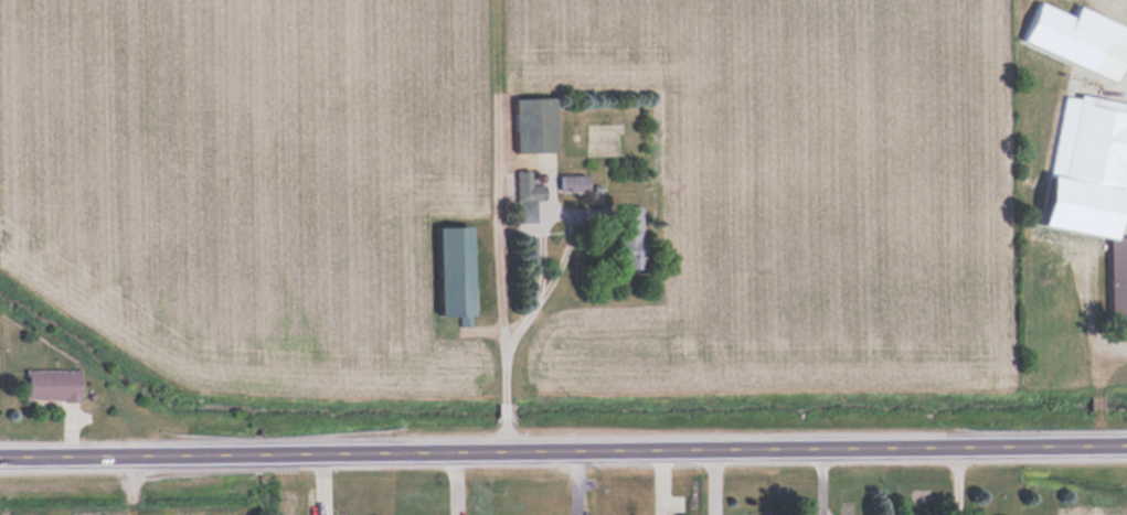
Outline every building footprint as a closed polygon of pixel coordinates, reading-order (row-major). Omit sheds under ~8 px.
[(1039,2),(1022,42),(1118,81),(1126,58),(1126,38),(1039,2)] [(1064,92),(1050,179),(1124,191),(1126,176),(1126,103),(1064,92)] [(557,151),(557,109),(550,109),(550,99),(517,100),(518,152),(557,151)] [(517,222),(537,222),(537,200),(546,200),(546,183),(533,183),(533,171),(517,171),(517,222)] [(589,174),(560,174),(560,191),(589,191),(589,174)] [(474,227),(441,227),(442,317),(475,316),(474,227)] [(642,228),(621,228),(621,269),(642,269),(642,228)] [(1110,234),(1111,332),(1126,331),(1126,234),(1110,234)] [(81,399),(81,369),(27,369),(27,399),(81,399)]
